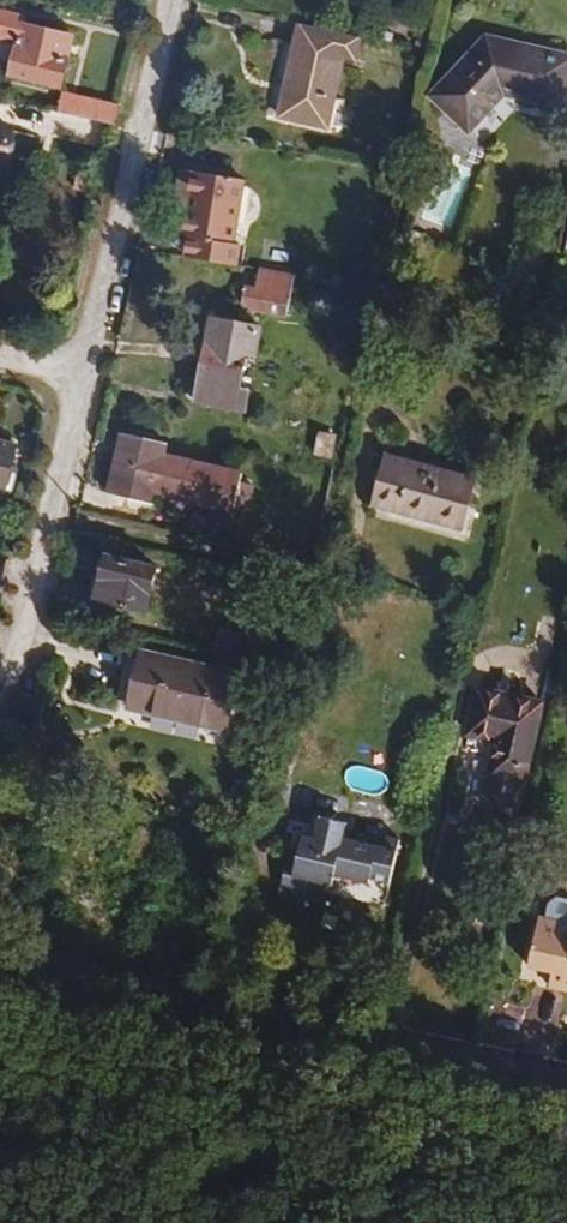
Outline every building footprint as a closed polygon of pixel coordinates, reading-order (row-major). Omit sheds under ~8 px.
[(17,42),(10,75),(62,88),(74,34),(22,24),(23,16),(0,10),(0,38),(17,42)] [(328,128),(345,59),(355,61),(360,38),(299,23),(278,118),(328,128)] [(431,95),(470,132),(505,95),(563,109),(566,91),(566,55),(487,37),(431,95)] [(115,125),(119,107),(63,94),(59,112),(115,125)] [(6,164),(13,130),(0,127),(0,163),(6,164)] [(234,246),(245,181),(183,170),(179,195),(189,196),(188,208),(182,238),(188,239),(185,258),(185,259),(237,266),(240,246),(234,246)] [(188,208),(189,196),(179,195),(177,206),(188,208)] [(293,290),(296,275),(258,269),(255,282),(293,290)] [(288,319),(293,290),(255,282),(254,286),(245,284),(239,309),(288,319)] [(211,321),(195,404),(245,413),(249,393),(239,390),(245,356),(256,358),(261,330),(211,321)] [(241,483),(242,475),(163,457),(166,445),(123,435),(108,494),(152,504),(154,492),(156,486),(179,492),(178,498),(235,510),(236,504),(241,483)] [(4,494),(16,447),(0,443),(0,494),(4,494)] [(388,456),(376,505),(461,524),(463,510),(458,510),(466,472),(388,456)] [(248,507),(253,486),(241,483),(236,504),(248,507)] [(178,498),(179,492),(156,486),(154,492),(178,498)] [(105,554),(94,600),(146,614),(157,568),(105,554)] [(141,652),(128,710),(224,733),(238,674),(141,652)] [(476,701),(465,749),(492,756),(484,790),(518,799),(538,717),(476,701)] [(290,855),(281,895),(305,902),(308,888),(332,894),(336,876),(371,884),(372,878),(392,883),(401,840),(388,837),(385,848),(345,839),(348,823),(322,817),(317,839),(304,837),(300,857),(290,855)] [(553,897),(544,903),(541,919),(534,918),(523,966),(547,972),(545,986),(566,991),(566,900),(553,897)]
